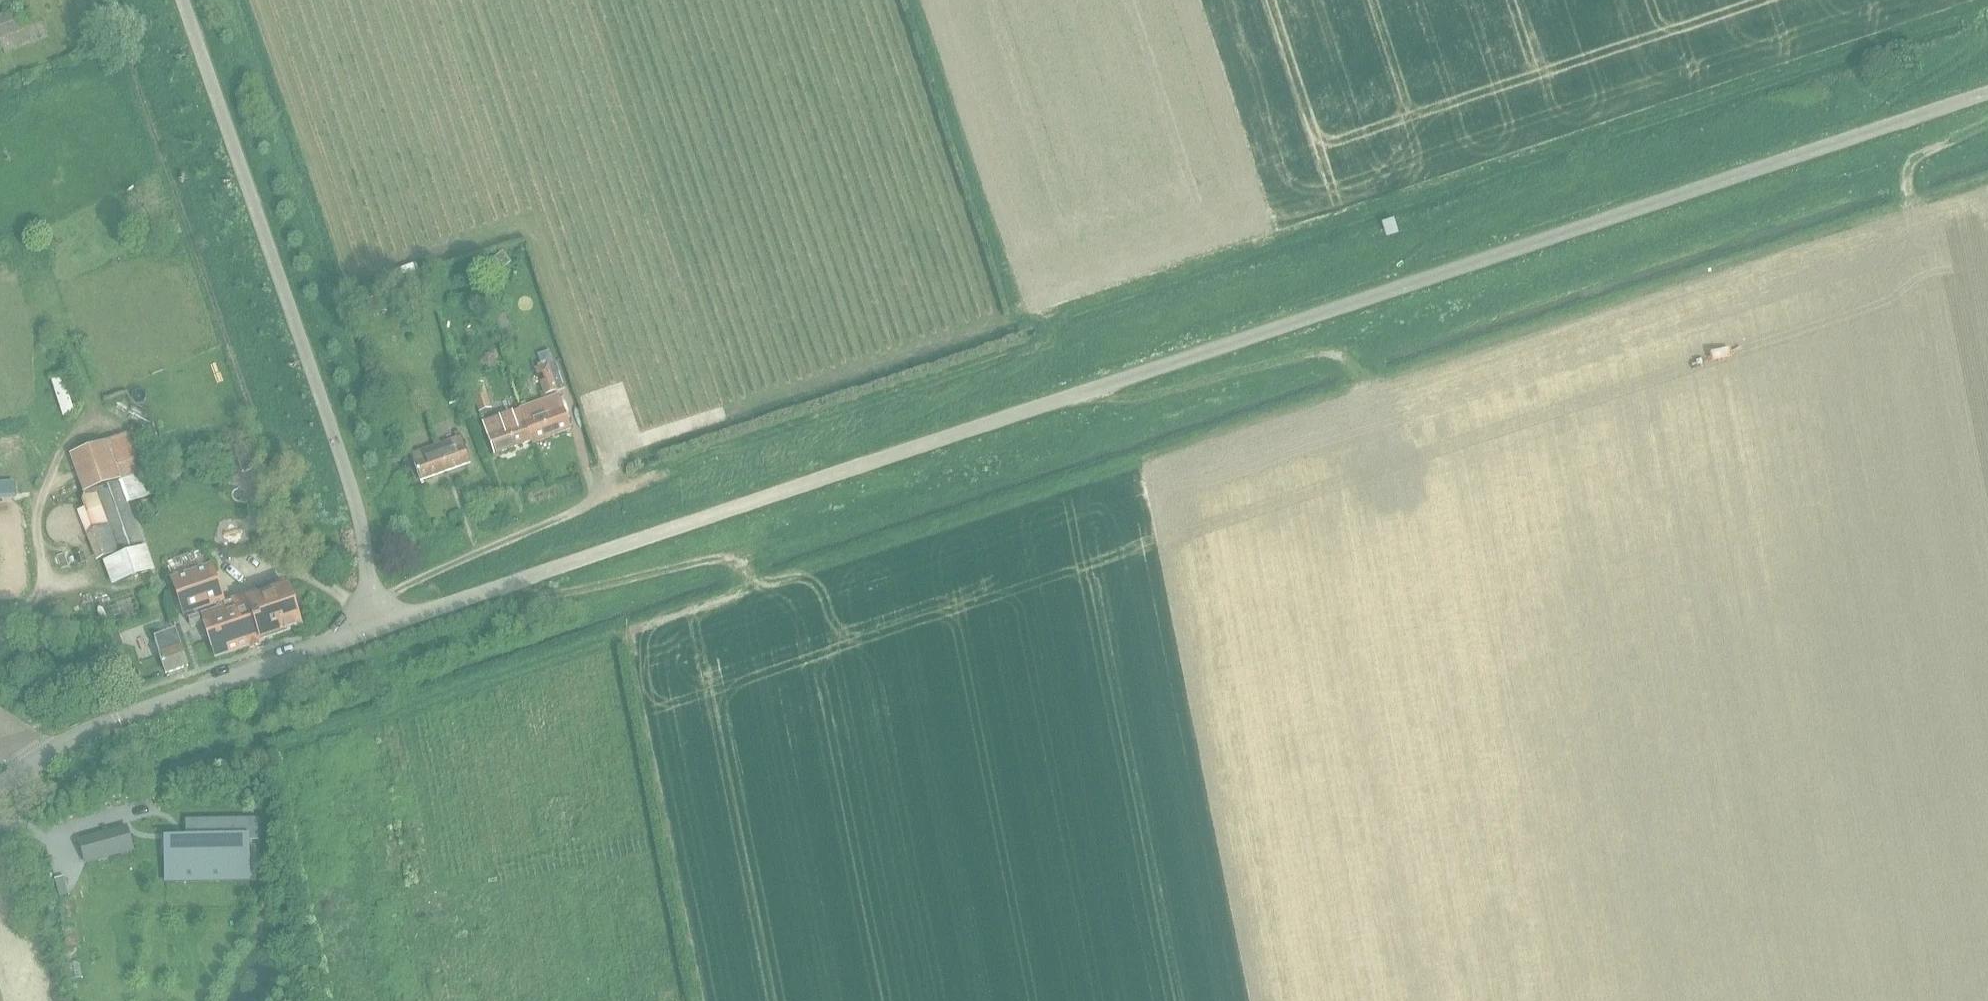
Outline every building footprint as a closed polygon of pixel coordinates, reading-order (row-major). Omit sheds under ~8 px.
[(0,14),(0,39),(24,31),(16,8),(0,14)] [(503,252),(491,260),(499,271),(511,263),(503,252)] [(65,400),(78,396),(66,361),(54,364),(65,400)] [(534,368),(544,396),(558,390),(548,363),(534,368)] [(492,409),(483,382),(470,386),(478,413),(492,409)] [(447,396),(449,401),(455,402),(459,397),(457,391),(451,390),(447,396)] [(567,425),(558,401),(556,394),(519,408),(519,409),(518,409),(523,422),(529,440),(567,425)] [(529,440),(523,422),(518,409),(482,422),(493,453),(529,440)] [(435,446),(444,470),(467,462),(456,433),(451,434),(453,439),(435,446)] [(108,560),(116,583),(151,571),(128,506),(161,495),(153,473),(143,476),(138,461),(116,468),(108,444),(73,456),(86,495),(96,492),(107,526),(94,531),(103,558),(117,554),(118,556),(108,560)] [(249,444),(234,449),(242,473),(257,467),(249,444)] [(419,480),(444,470),(435,446),(410,455),(419,480)] [(263,639),(300,626),(287,587),(275,591),(272,583),(261,587),(263,592),(248,597),(246,594),(224,602),(211,564),(170,578),(184,618),(186,617),(186,619),(201,614),(216,656),(249,644),(250,646),(258,643),(258,641),(263,639)] [(118,631),(104,636),(108,647),(122,642),(118,631)] [(159,655),(165,673),(187,665),(175,631),(154,638),(160,655),(159,655)] [(107,796),(89,803),(93,812),(110,806),(107,796)] [(188,838),(165,839),(166,855),(167,870),(184,870),(184,871),(229,870),(229,869),(247,869),(247,854),(248,854),(247,840),(256,840),(256,820),(187,821),(188,838)] [(126,827),(103,833),(109,857),(133,850),(126,827)] [(433,889),(452,886),(450,877),(431,880),(433,889)]
